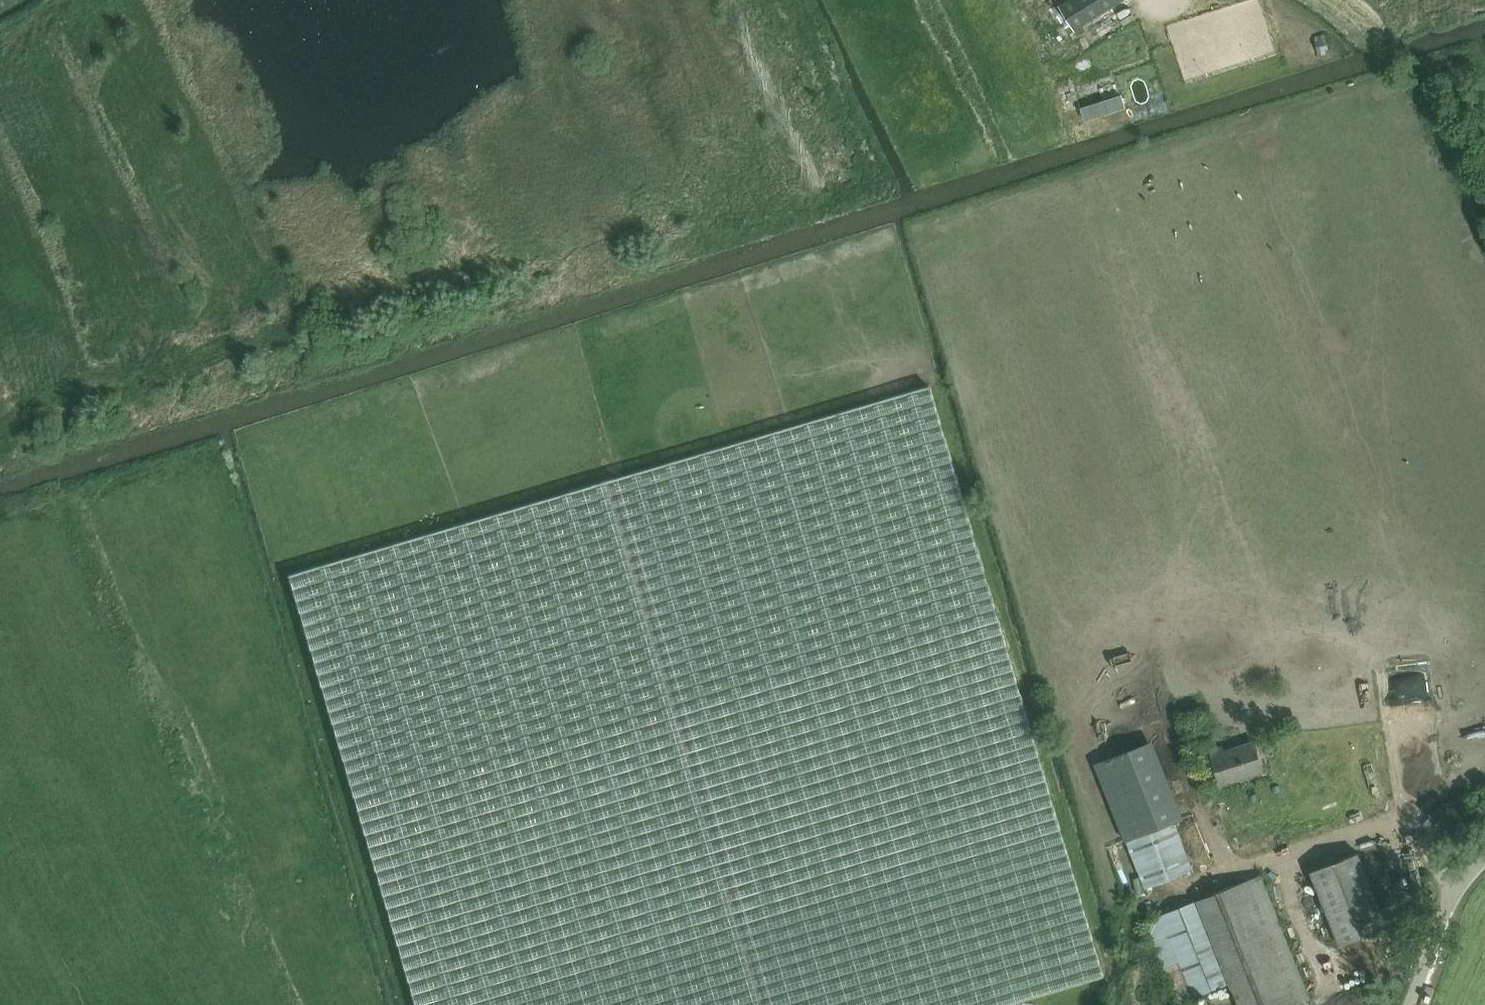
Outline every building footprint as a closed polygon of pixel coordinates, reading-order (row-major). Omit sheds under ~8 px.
[(1058,4),(1075,31),(1123,0),(1064,0),(1058,4)] [(1102,27),(1111,40),(1129,28),(1120,15),(1102,27)] [(288,574),(415,1004),(1003,1004),(1102,976),(928,386),(288,574)] [(1264,771),(1255,743),(1224,752),(1223,748),(1211,752),(1222,785),(1264,771)] [(1193,871),(1174,822),(1145,747),(1098,766),(1146,889),(1193,871)] [(1311,871),(1340,946),(1387,928),(1358,853),(1311,871)] [(1310,1000),(1261,876),(1147,921),(1180,1004),(1232,984),(1240,1004),(1297,1004),(1310,1000)]
